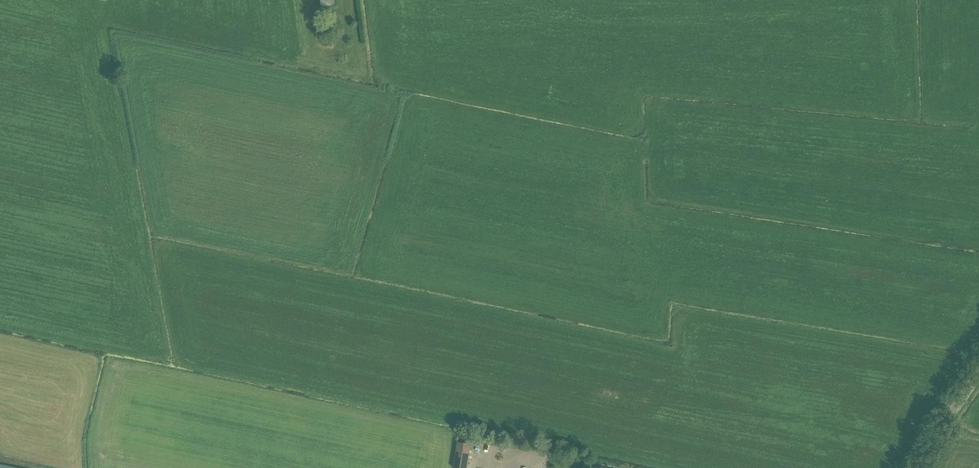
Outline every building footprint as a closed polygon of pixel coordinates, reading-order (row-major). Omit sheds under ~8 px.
[(471,444),(458,442),(454,467),(460,467),(467,467),(471,444)]
